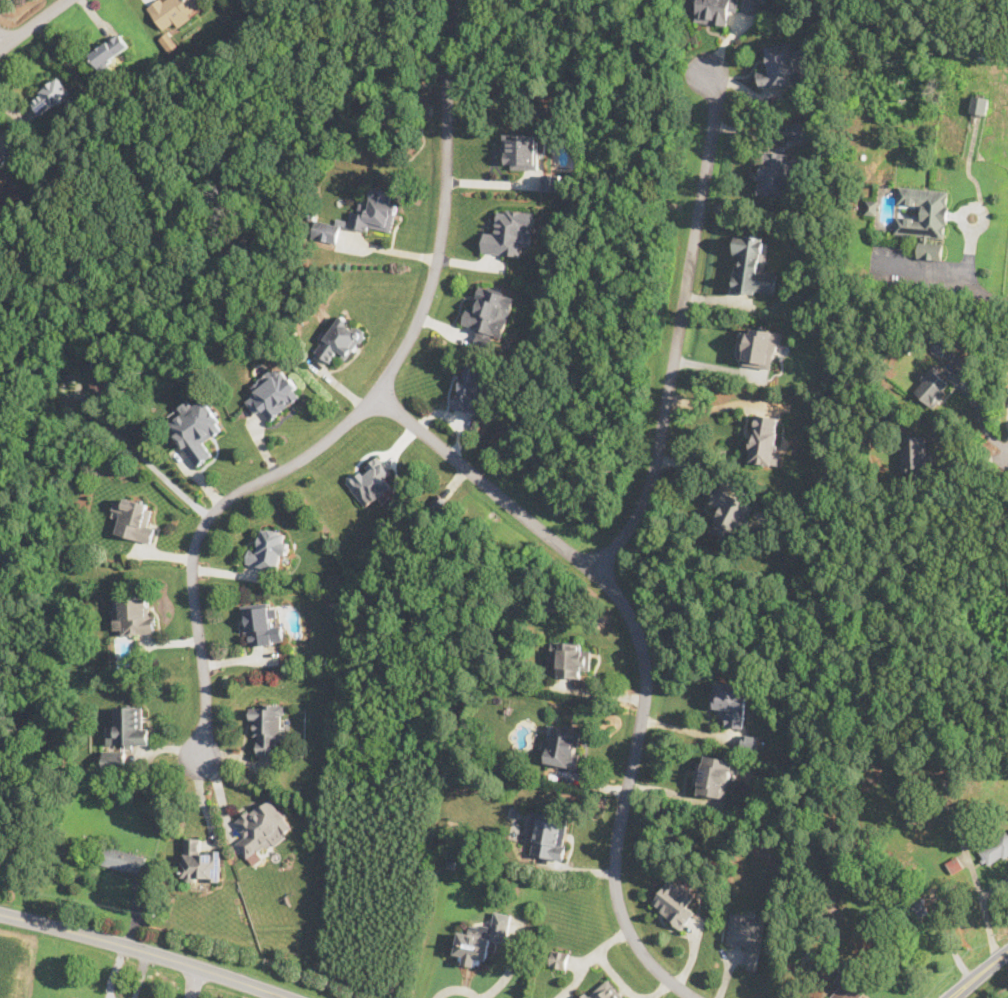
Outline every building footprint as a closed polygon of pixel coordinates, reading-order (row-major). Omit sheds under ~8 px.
[(162,29),(173,22),(176,27),(207,7),(203,0),(155,0),(147,5),(162,29)] [(696,21),(727,25),(729,10),(737,11),(739,0),(699,0),(696,21)] [(745,12),(756,14),(758,0),(747,0),(745,12)] [(100,69),(130,47),(119,32),(89,54),(100,69)] [(759,87),(801,84),(799,56),(807,56),(806,40),(767,43),(769,68),(758,69),(759,87)] [(41,115),(72,95),(61,76),(29,97),(41,115)] [(987,114),(989,95),(972,93),(970,112),(987,114)] [(792,142),(811,142),(811,121),(792,121),(792,142)] [(545,133),(504,133),(504,168),(545,168),(545,133)] [(787,197),(793,153),(761,149),(755,193),(787,197)] [(563,173),(543,173),(543,190),(563,190),(563,173)] [(894,234),(946,238),(950,189),(898,186),(897,204),(922,206),(921,217),(896,215),(894,234)] [(337,242),(340,225),(392,233),(397,203),(390,201),(392,190),(370,187),(366,208),(351,205),(349,220),(337,218),(336,223),(315,219),(312,238),(337,242)] [(536,211),(499,208),(496,231),(484,230),(482,252),(522,256),(523,246),(533,247),(536,211)] [(734,254),(740,254),(735,290),(774,296),(778,270),(760,267),(765,235),(737,232),(734,254)] [(944,243),(920,239),(917,256),(941,260),(944,243)] [(516,296),(481,285),(474,305),(468,303),(461,325),(479,330),(475,342),(489,347),(493,336),(503,339),(516,296)] [(338,354),(347,361),(368,332),(342,313),(315,350),(332,363),(338,354)] [(780,332),(744,326),(738,363),(774,369),(780,332)] [(930,350),(953,362),(960,348),(938,336),(930,350)] [(305,393),(279,362),(247,388),(252,393),(246,398),(268,424),(305,393)] [(452,409),(479,414),(489,368),(462,363),(452,409)] [(912,388),(933,407),(952,385),(932,366),(912,388)] [(90,375),(92,391),(102,390),(100,374),(90,375)] [(205,398),(197,404),(192,397),(178,406),(183,414),(168,424),(196,467),(215,454),(207,442),(226,430),(205,398)] [(748,462),(780,467),(783,446),(773,445),(778,416),(755,413),(748,462)] [(925,469),(925,436),(902,436),(902,469),(925,469)] [(345,479),(365,507),(394,486),(387,476),(392,473),(379,455),(345,479)] [(711,504),(721,507),(711,530),(740,541),(756,502),(718,487),(711,504)] [(151,542),(155,524),(148,523),(152,503),(125,497),(123,504),(114,502),(112,512),(121,514),(117,535),(151,542)] [(286,561),(292,533),(264,527),(260,547),(250,545),(246,563),(277,570),(279,559),(286,561)] [(154,596),(122,597),(122,608),(113,608),(114,634),(155,633),(154,596)] [(246,647),(282,643),(277,601),(241,605),(246,647)] [(560,677),(580,677),(581,668),(592,669),(592,651),(583,650),(583,641),(552,641),(552,650),(560,650),(560,677)] [(713,710),(725,711),(724,725),(744,727),(748,684),(716,681),(713,710)] [(257,755),(277,755),(277,745),(286,745),(286,703),(251,703),(251,735),(257,735),(257,755)] [(147,743),(147,705),(116,705),(116,724),(108,724),(108,743),(147,743)] [(545,763),(578,768),(585,728),(554,723),(552,736),(544,734),(542,750),(547,750),(545,763)] [(103,769),(125,769),(125,750),(103,750),(103,769)] [(704,755),(696,794),(728,801),(736,761),(704,755)] [(235,823),(245,837),(235,844),(248,862),(293,829),(270,798),(235,823)] [(563,860),(570,818),(534,813),(528,854),(563,860)] [(1006,829),(976,850),(989,868),(1007,855),(1007,832),(1006,829)] [(202,851),(202,838),(183,838),(183,880),(220,880),(220,851),(202,851)] [(147,855),(103,845),(99,864),(142,874),(147,855)] [(694,912),(688,908),(696,895),(669,879),(651,908),(684,928),(694,912)] [(929,910),(919,889),(906,895),(910,902),(902,907),(909,921),(929,910)] [(507,943),(512,914),(494,911),(491,927),(470,924),(469,932),(459,930),(455,953),(464,955),(462,963),(476,966),(478,958),(487,960),(489,950),(495,951),(496,941),(507,943)] [(765,916),(731,912),(727,944),(745,947),(743,967),(758,969),(765,916)] [(565,970),(569,952),(552,948),(549,966),(565,970)] [(606,976),(582,997),(626,997),(606,976)] [(865,992),(847,977),(830,997),(831,997),(859,997),(865,992)]
